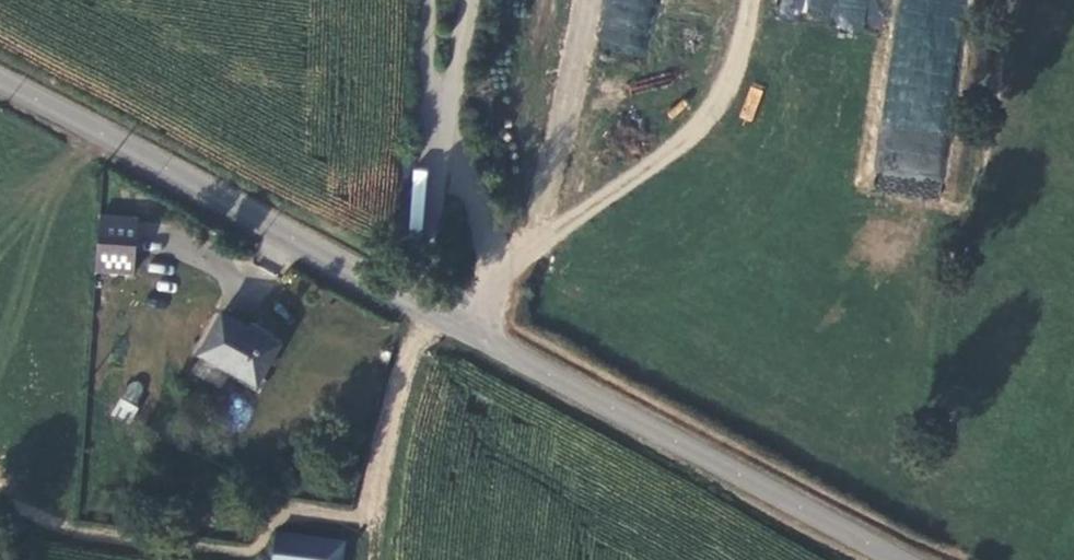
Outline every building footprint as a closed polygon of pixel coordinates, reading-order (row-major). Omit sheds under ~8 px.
[(779,16),(865,29),(869,0),(781,0),(779,16)] [(879,151),(889,152),(892,131),(904,133),(899,169),(939,175),(964,0),(901,0),(879,151)] [(429,225),(434,159),(418,158),(413,223),(429,225)] [(131,271),(131,217),(97,216),(93,270),(131,271)] [(256,382),(278,343),(221,310),(197,353),(231,371),(235,369),(256,382)] [(342,540),(275,531),(273,559),(340,559),(342,540)]
